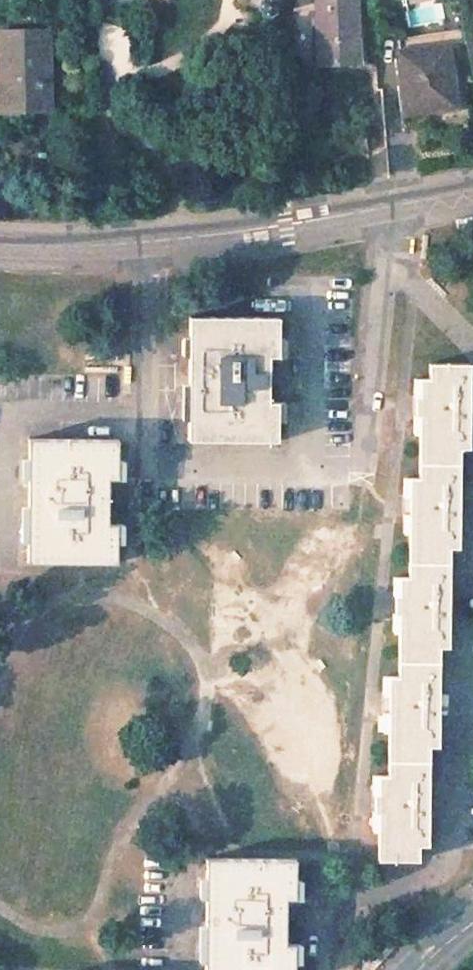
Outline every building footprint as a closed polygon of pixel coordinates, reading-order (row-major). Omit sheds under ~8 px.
[(238,0),(261,4),(263,10),(272,12),(279,8),(279,3),(279,0),(238,0)] [(347,0),(308,0),(314,80),(353,76),(347,0)] [(50,108),(46,30),(0,32),(0,54),(8,54),(10,109),(50,108)] [(451,74),(447,48),(400,57),(408,116),(450,110),(444,75),(451,74)] [(1,110),(10,109),(8,54),(0,54),(0,92),(1,110)] [(280,353),(280,311),(190,311),(189,435),(279,436),(279,397),(271,397),(271,353),(280,353)] [(467,362),(424,361),(424,377),(415,377),(415,394),(410,394),(410,412),(415,412),(415,473),(407,473),(406,574),(399,574),(399,589),(393,589),(393,611),(398,611),(398,672),(390,672),(390,771),(380,771),(380,789),(375,789),(375,810),(380,810),(380,856),(422,857),(422,842),(432,843),(432,742),(441,741),(442,641),(451,641),(451,541),(459,542),(459,448),(466,448),(467,362)] [(120,434),(30,433),(28,556),(119,557),(119,517),(111,517),(112,475),(120,475),(120,434)] [(299,856),(211,855),(209,969),(298,969),(298,940),(290,940),(291,895),(299,895),(299,856)]
